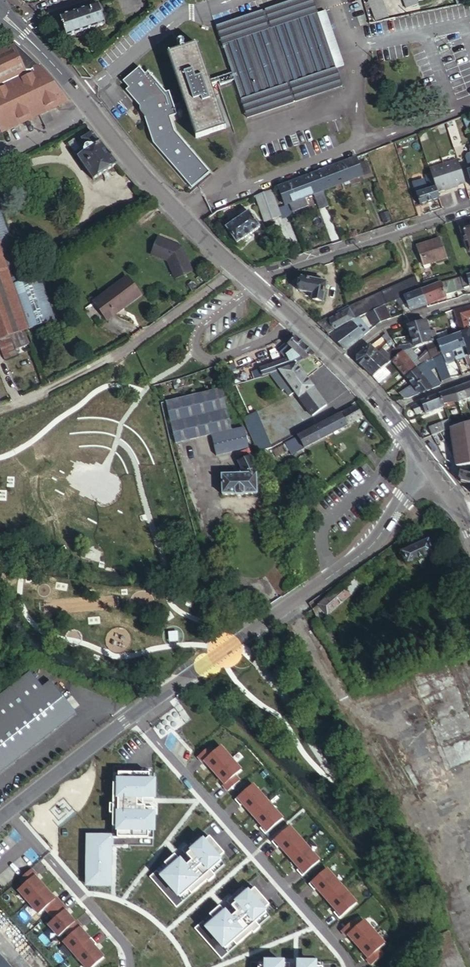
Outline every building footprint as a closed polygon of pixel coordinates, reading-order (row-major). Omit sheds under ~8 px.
[(192,189),(209,173),(176,135),(170,121),(188,115),(197,139),(226,129),(211,87),(233,79),(247,119),(342,86),(335,67),(316,12),(312,0),(292,0),(216,27),(231,72),(209,79),(196,45),(186,48),(178,51),(167,55),(179,89),(184,103),(174,106),(169,93),(166,93),(148,73),(145,76),(139,69),(123,83),(128,89),(125,92),(140,108),(139,109),(139,110),(139,112),(140,113),(140,114),(145,119),(153,145),(192,189)] [(376,21),(390,18),(384,0),(368,0),(376,21)] [(407,8),(420,4),(419,1),(419,0),(404,0),(407,8)] [(99,4),(60,17),(67,40),(107,26),(99,4)] [(326,8),(316,12),(335,67),(344,64),(326,8)] [(14,43),(0,51),(0,126),(3,133),(68,101),(62,94),(37,65),(28,56),(14,43)] [(447,126),(440,128),(442,135),(449,133),(447,126)] [(457,129),(450,132),(454,146),(462,143),(457,129)] [(95,134),(93,131),(78,141),(76,138),(71,141),(95,178),(118,163),(108,151),(95,134)] [(402,141),(397,144),(400,155),(406,153),(402,141)] [(320,194),(324,192),(364,177),(357,159),(313,176),(320,194)] [(458,183),(466,181),(460,162),(431,171),(432,172),(435,181),(437,187),(438,190),(445,188),(458,183)] [(435,181),(432,172),(426,174),(428,182),(435,181)] [(287,207),(291,205),(305,200),(320,194),(313,176),(280,188),(287,207)] [(429,186),(423,188),(424,191),(437,187),(435,181),(428,182),(429,186)] [(422,204),(440,198),(438,190),(437,187),(424,191),(423,188),(418,190),(422,204)] [(283,217),(273,191),(265,194),(275,220),(283,217)] [(275,220),(265,194),(258,197),(268,223),(275,220)] [(305,200),(291,205),(294,213),(308,208),(305,200)] [(12,242),(0,206),(0,246),(12,242)] [(384,223),(385,227),(393,224),(387,208),(381,210),(385,222),(384,223)] [(237,221),(228,227),(239,244),(263,228),(251,212),(243,217),(242,215),(236,218),(237,221)] [(462,229),(469,253),(469,226),(462,229)] [(192,271),(181,246),(157,236),(151,253),(167,260),(175,278),(192,271)] [(440,238),(418,246),(424,265),(446,257),(440,238)] [(27,331),(54,320),(40,276),(25,281),(12,285),(9,274),(0,249),(0,341),(1,340),(11,337),(27,331)] [(21,270),(9,274),(12,285),(25,281),(21,270)] [(462,276),(462,281),(461,281),(464,288),(469,287),(469,273),(462,276)] [(100,299),(130,278),(128,276),(99,297),(100,299)] [(420,290),(415,276),(347,304),(353,318),(366,312),(372,310),(381,305),(398,298),(403,296),(420,290)] [(449,294),(464,290),(464,288),(461,281),(460,276),(438,282),(431,285),(437,300),(450,296),(449,294)] [(141,293),(130,278),(100,299),(113,315),(141,293)] [(316,282),(302,279),(299,293),(314,296),(312,301),(324,303),(327,284),(321,283),(321,279),(316,279),(316,282)] [(420,290),(426,304),(437,300),(431,285),(420,290)] [(410,311),(426,304),(420,290),(403,296),(410,311)] [(410,312),(410,311),(403,296),(398,298),(405,314),(410,312)] [(113,315),(100,299),(99,297),(94,301),(107,319),(113,315)] [(327,313),(317,323),(328,334),(353,318),(347,304),(336,309),(336,311),(328,315),(327,313)] [(375,314),(384,310),(381,305),(372,310),(375,314)] [(454,312),(461,332),(469,329),(467,318),(469,317),(469,307),(454,312)] [(375,314),(372,310),(366,312),(370,318),(375,314)] [(380,321),(390,318),(384,310),(375,314),(380,321)] [(375,326),(380,321),(375,314),(370,318),(375,326)] [(352,323),(332,337),(344,349),(348,348),(364,335),(370,330),(359,319),(352,323)] [(429,330),(426,320),(409,326),(412,335),(429,330)] [(435,328),(429,330),(412,335),(415,346),(425,343),(437,339),(438,339),(435,328)] [(464,345),(469,343),(469,335),(469,332),(460,335),(464,345)] [(29,345),(25,333),(13,337),(18,349),(29,345)] [(456,358),(467,354),(464,345),(460,335),(449,339),(452,349),(456,358)] [(11,337),(1,340),(8,360),(18,356),(11,337)] [(228,376),(232,386),(261,377),(269,374),(272,373),(279,371),(286,368),(292,367),(294,366),(295,365),(313,354),(311,352),(305,346),(299,340),(295,337),(287,345),(282,349),(279,351),(282,355),(284,354),(285,353),(287,358),(252,371),(251,369),(228,376)] [(433,355),(442,353),(438,343),(437,339),(425,343),(430,356),(433,355)] [(438,343),(442,353),(452,349),(449,339),(438,343)] [(364,368),(377,353),(370,347),(358,357),(357,362),(364,368)] [(402,351),(399,347),(389,355),(381,349),(377,353),(364,368),(373,376),(384,366),(391,360),(402,351)] [(398,368),(409,359),(402,351),(391,360),(398,368)] [(447,379),(450,378),(442,353),(433,355),(441,380),(447,379)] [(404,375),(415,366),(409,359),(398,368),(404,375)] [(408,397),(440,386),(420,362),(415,366),(404,375),(410,383),(398,393),(404,398),(408,397)] [(286,368),(279,371),(272,373),(269,374),(282,390),(284,388),(290,396),(295,392),(312,416),(326,407),(321,400),(295,365),(294,366),(292,367),(286,368)] [(373,376),(379,383),(391,373),(384,366),(373,376)] [(439,395),(442,404),(458,398),(459,401),(469,396),(469,383),(439,395)] [(221,392),(173,404),(181,440),(210,433),(215,453),(247,445),(242,426),(230,429),(221,392)] [(421,402),(425,411),(425,414),(443,406),(442,404),(439,395),(421,402)] [(416,415),(425,411),(421,402),(413,406),(416,415)] [(319,425),(327,436),(361,418),(354,406),(319,425)] [(254,434),(260,453),(273,446),(258,411),(245,418),(254,434)] [(428,426),(431,434),(448,428),(451,426),(448,418),(428,426)] [(469,463),(469,418),(451,426),(448,428),(455,466),(469,463)] [(291,455),(327,436),(319,425),(285,442),(291,455)] [(238,460),(240,462),(251,457),(250,454),(238,460)] [(251,457),(240,462),(245,474),(245,475),(221,476),(222,496),(257,494),(255,468),(256,467),(251,457)] [(460,472),(459,478),(462,481),(469,483),(469,475),(460,472)] [(432,550),(425,534),(399,546),(406,562),(432,550)] [(96,548),(82,546),(81,557),(95,558),(96,548)] [(354,574),(328,596),(337,607),(362,584),(354,574)] [(337,607),(328,596),(323,600),(332,611),(337,607)] [(323,600),(312,609),(333,654),(340,651),(324,617),(332,611),(323,600)] [(410,669),(445,769),(463,763),(469,785),(469,703),(465,705),(449,656),(410,669)] [(465,698),(469,696),(469,667),(457,671),(465,698)] [(77,716),(50,682),(42,688),(30,673),(0,696),(0,775),(77,716)] [(358,675),(345,681),(348,688),(362,682),(358,675)] [(222,784),(227,790),(239,780),(234,774),(240,769),(219,745),(213,750),(208,745),(197,756),(202,761),(203,760),(223,783),(222,784)] [(149,772),(118,772),(117,782),(112,782),(112,803),(109,803),(109,812),(112,812),(112,826),(117,826),(117,836),(148,836),(148,826),(153,826),(153,805),(141,805),(141,796),(154,796),(154,783),(149,783),(149,772)] [(259,827),(264,833),(282,817),(251,783),(234,799),(239,804),(240,803),(260,826),(259,827)] [(296,870),(301,875),(319,860),(288,825),(271,841),(276,847),(277,845),(297,868),(296,870)] [(198,834),(192,839),(195,843),(201,837),(198,834)] [(113,848),(113,836),(112,836),(92,835),(92,846),(87,846),(87,872),(92,872),(92,883),(108,883),(108,864),(108,848),(112,848),(113,848)] [(167,866),(159,873),(179,896),(187,889),(191,893),(206,880),(208,881),(215,875),(213,873),(218,869),(215,865),(221,860),(218,857),(224,852),(209,835),(203,840),(201,837),(195,843),(192,839),(181,848),(189,857),(182,863),(174,853),(164,863),(167,866)] [(221,860),(215,865),(218,869),(224,864),(221,860)] [(164,863),(156,870),(159,873),(167,866),(164,863)] [(333,912),(338,917),(355,902),(325,867),(307,883),(312,889),(314,887),(334,910),(333,912)] [(37,913),(43,908),(53,919),(47,924),(57,936),(63,931),(68,936),(62,942),(84,966),(91,966),(102,957),(93,946),(95,944),(90,938),(88,939),(78,927),(80,926),(75,920),(73,922),(63,910),(65,909),(55,898),(53,899),(33,876),(35,875),(30,869),(18,879),(22,885),(16,890),(37,913)] [(179,896),(159,873),(156,870),(149,875),(176,906),(183,900),(179,896)] [(243,885),(237,890),(240,894),(246,889),(243,885)] [(212,918),(204,925),(225,948),(233,941),(236,944),(251,931),(253,932),(260,926),(258,925),(263,920),(260,917),(266,911),(263,908),(269,903),(254,886),(249,891),(246,889),(240,894),(237,890),(226,900),(234,909),(227,914),(219,905),(209,914),(212,918)] [(187,889),(179,896),(183,900),(191,893),(187,889)] [(266,911),(260,917),(263,920),(269,915),(266,911)] [(209,914),(201,921),(204,925),(212,918),(209,914)] [(365,958),(370,964),(382,953),(377,948),(383,943),(362,919),(356,924),(352,919),(340,929),(345,935),(346,934),(367,957),(365,958)] [(225,948),(204,925),(201,921),(194,927),(221,957),(228,952),(225,948)] [(447,932),(432,938),(421,966),(462,966),(447,932)] [(233,941),(225,948),(228,952),(236,944),(233,941)] [(0,955),(0,966),(11,966),(0,955)]
